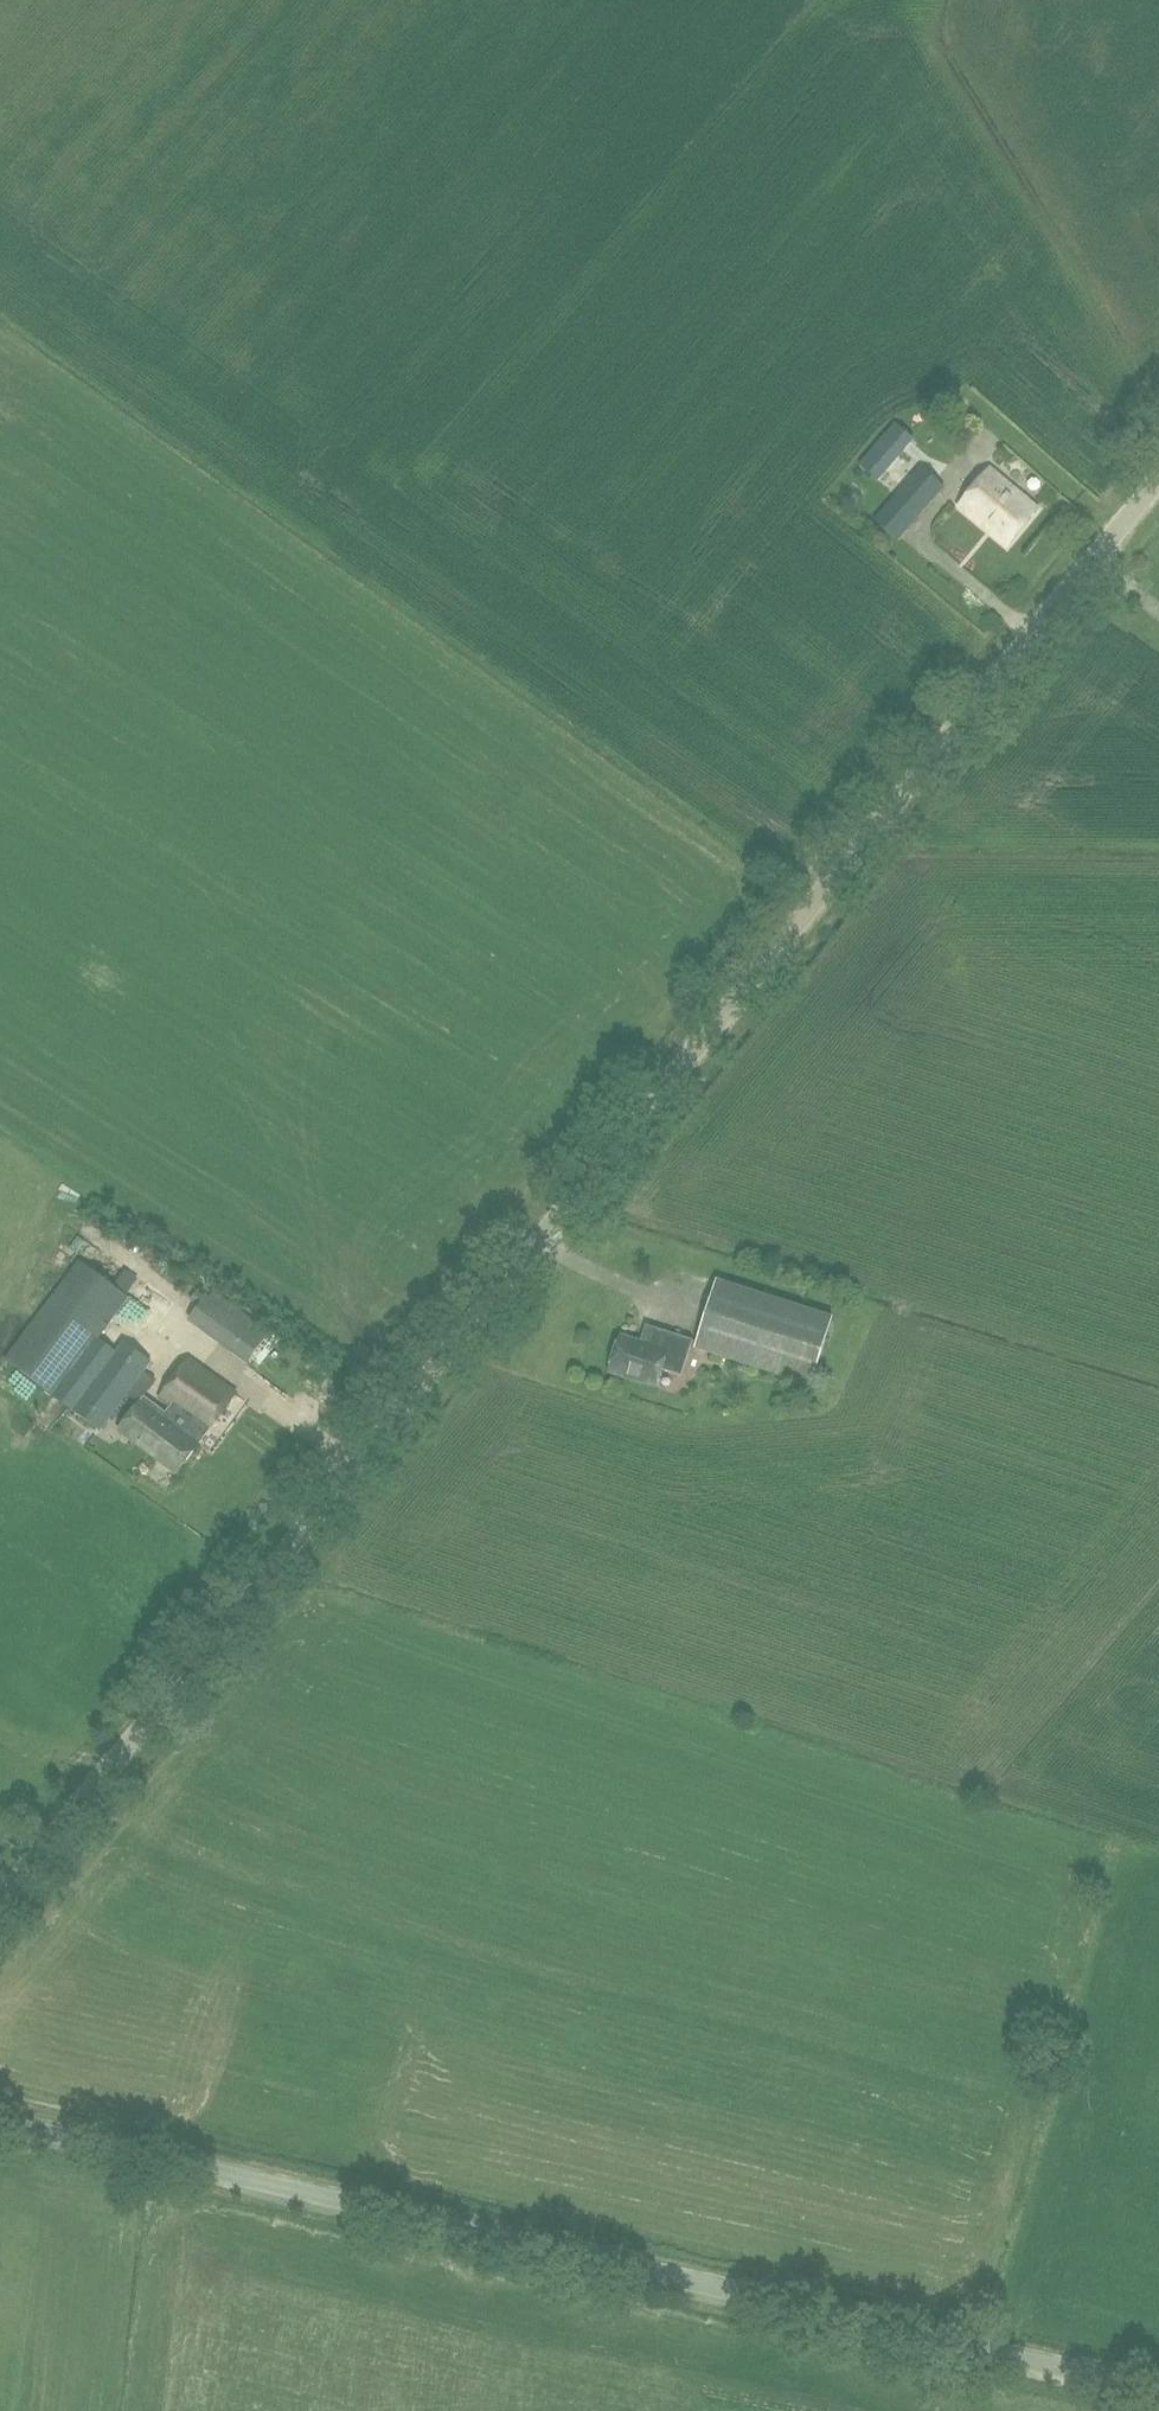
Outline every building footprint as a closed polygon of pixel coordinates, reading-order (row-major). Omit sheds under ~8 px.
[(913,441),(895,425),(859,464),(878,480),(913,441)] [(943,486),(920,466),(874,520),(897,540),(943,486)] [(957,505),(1006,546),(1038,507),(988,466),(957,505)] [(144,1348),(140,1354),(105,1328),(128,1298),(124,1296),(136,1280),(97,1251),(86,1266),(79,1261),(4,1360),(53,1397),(71,1409),(99,1430),(125,1395),(137,1404),(155,1380),(143,1372),(150,1362),(150,1361),(154,1356),(144,1348)] [(695,1347),(810,1384),(832,1317),(717,1280),(695,1347)] [(191,1318),(249,1361),(265,1340),(207,1297),(191,1318)] [(654,1385),(660,1369),(681,1376),(693,1339),(656,1328),(651,1346),(620,1337),(609,1371),(654,1385)] [(172,1418),(154,1404),(144,1396),(118,1431),(176,1474),(197,1446),(197,1445),(207,1432),(236,1394),(188,1359),(160,1397),(191,1421),(181,1434),(168,1424),(172,1418)]
